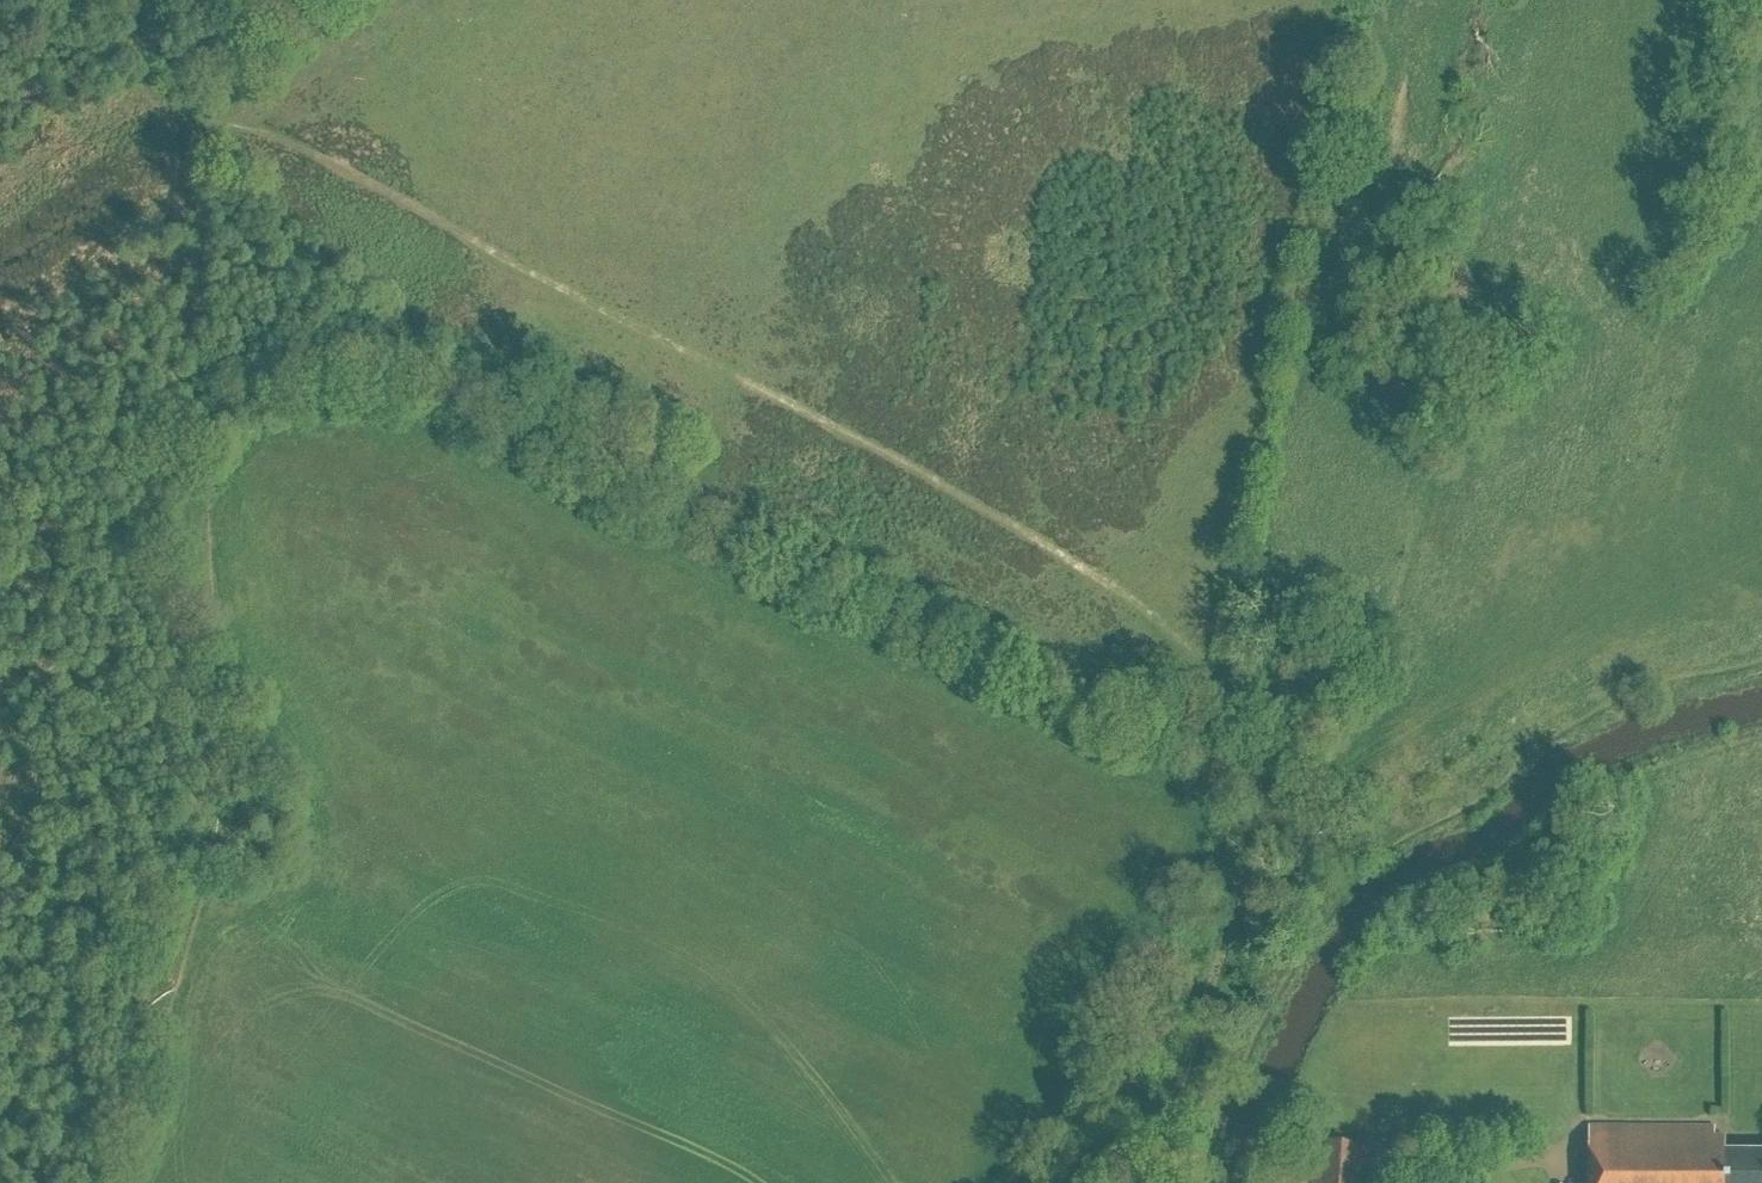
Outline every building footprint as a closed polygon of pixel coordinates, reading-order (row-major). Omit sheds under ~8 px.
[(1729,1151),(1729,1135),(1718,1135),(1718,1124),(1592,1124),(1592,1182),(1761,1182),(1761,1151),(1729,1151)] [(1314,1182),(1369,1182),(1373,1144),(1319,1139),(1314,1182)]
